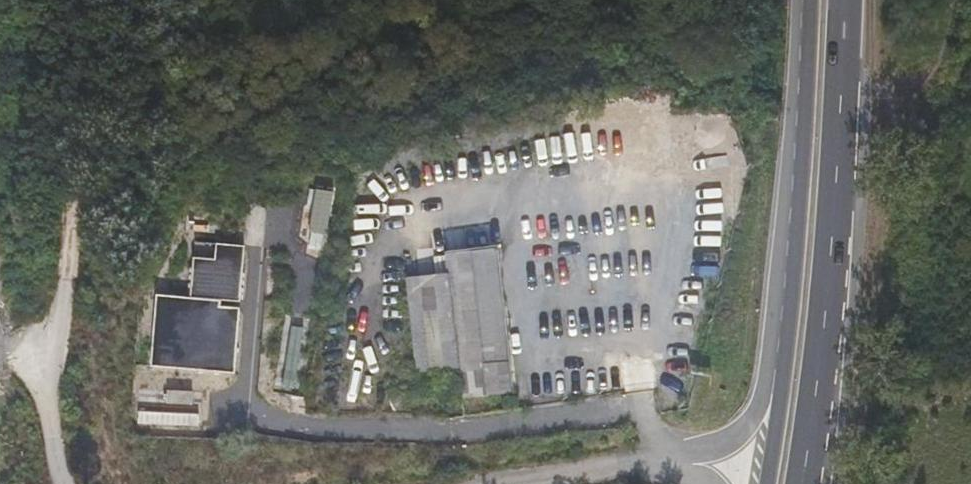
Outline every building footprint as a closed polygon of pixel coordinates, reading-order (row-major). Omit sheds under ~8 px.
[(195,258),(193,299),(222,301),(245,302),(248,247),(220,246),(219,260),(195,258)] [(462,400),(511,395),(496,251),(446,255),(448,275),(459,369),(462,400)] [(419,373),(459,369),(448,275),(409,280),(419,373)] [(193,299),(157,297),(153,366),(235,371),(238,308),(221,307),(222,301),(193,299)] [(304,328),(291,326),(283,386),(296,387),(304,328)] [(194,390),(168,389),(167,404),(194,405),(194,390)] [(200,413),(139,411),(138,424),(199,426),(200,413)]
